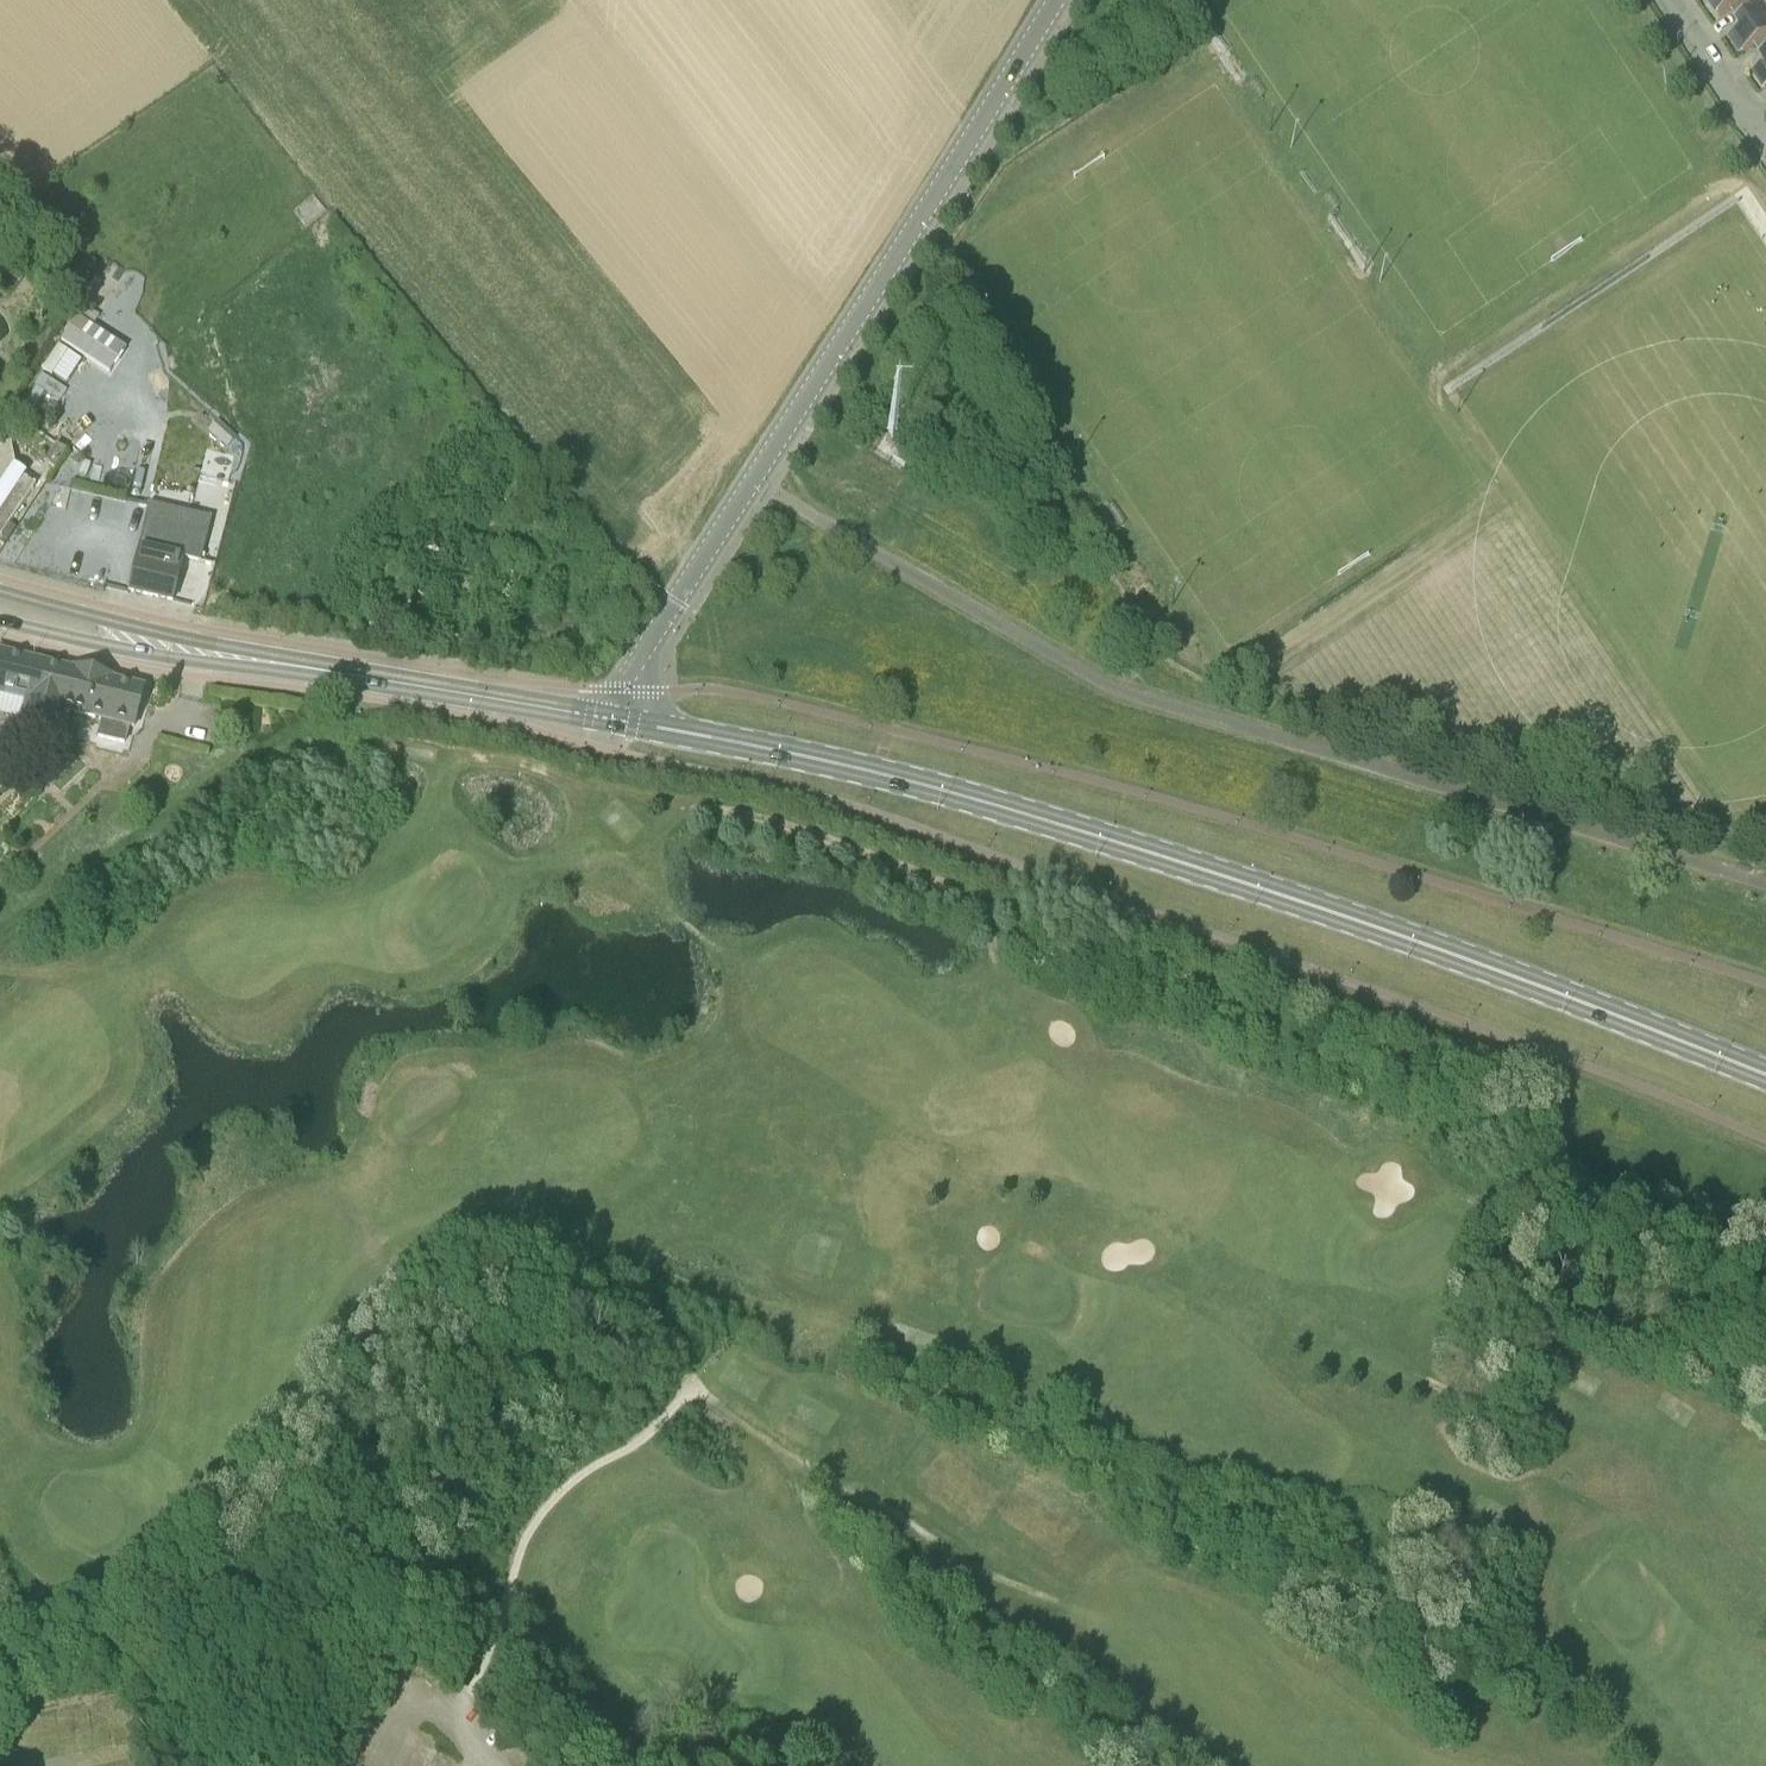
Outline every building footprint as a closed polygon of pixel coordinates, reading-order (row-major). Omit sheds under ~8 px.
[(1721,18),(1732,11),(1748,0),(1709,0),(1721,18)] [(1732,11),(1739,22),(1738,23),(1739,25),(1741,24),(1743,28),(1732,35),(1745,54),(1755,46),(1765,39),(1765,0),(1748,0),(1732,11)] [(1755,46),(1763,57),(1762,58),(1763,60),(1764,59),(1765,62),(1765,39),(1755,46)] [(1756,71),(1765,85),(1765,64),(1756,71)] [(77,316),(60,341),(110,374),(127,349),(77,316)] [(58,345),(43,369),(52,376),(68,352),(58,345)] [(905,440),(892,460),(904,467),(917,447),(905,440)] [(36,485),(23,476),(25,473),(16,466),(11,443),(9,444),(4,445),(0,447),(0,539),(36,485)] [(172,601),(172,600),(176,584),(207,591),(230,490),(200,483),(193,513),(149,502),(138,547),(128,591),(172,601)] [(24,701),(17,730),(59,741),(66,713),(73,670),(0,651),(0,695),(24,701)] [(133,731),(138,711),(144,688),(111,679),(111,678),(74,669),(73,670),(66,713),(133,731)]
